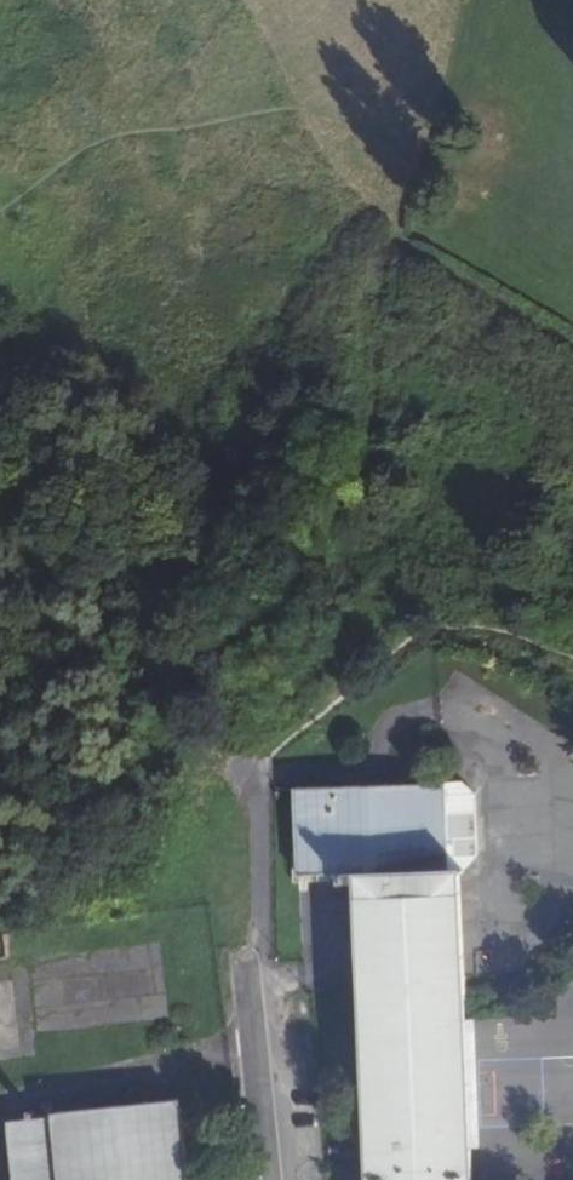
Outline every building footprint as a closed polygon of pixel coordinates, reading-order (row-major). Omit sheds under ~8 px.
[(353,775),(304,776),(307,867),(367,865),(371,992),(377,1179),(481,1179),(470,860),(457,861),(454,771),(353,775)] [(31,1049),(25,979),(0,981),(0,1051),(31,1049)] [(18,1179),(190,1179),(182,1098),(62,1109),(62,1115),(12,1119),(18,1179)]
